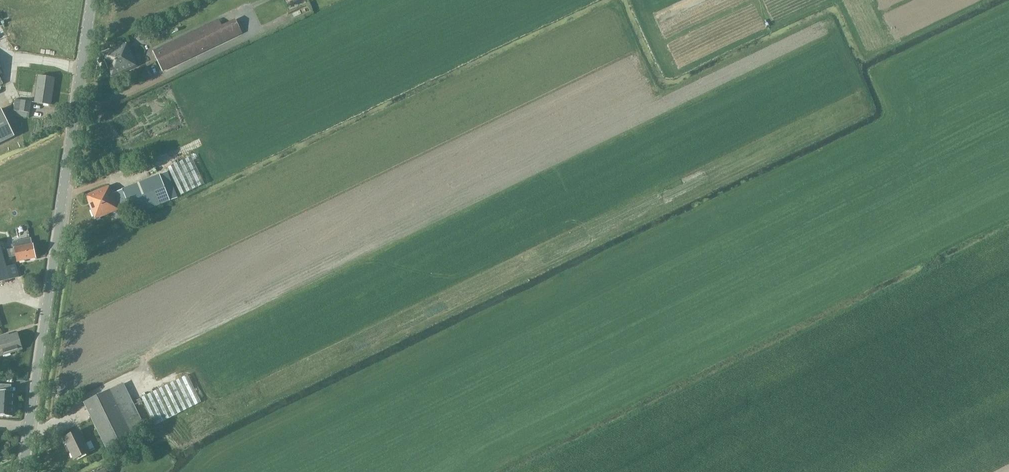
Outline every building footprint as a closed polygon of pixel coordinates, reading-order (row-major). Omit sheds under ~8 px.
[(153,51),(154,52),(158,61),(162,70),(242,32),(235,18),(222,25),(220,19),(153,51)] [(111,76),(131,68),(137,66),(131,50),(129,51),(126,43),(102,54),(111,76)] [(38,76),(34,102),(51,104),(54,78),(38,76)] [(29,112),(31,101),(15,99),(13,111),(14,111),(13,115),(18,116),(28,117),(29,112)] [(14,137),(1,109),(0,109),(0,144),(14,137)] [(181,195),(204,184),(191,157),(169,167),(181,195)] [(110,186),(86,195),(95,219),(120,210),(120,209),(129,207),(133,216),(170,201),(177,197),(167,171),(159,174),(122,189),(123,191),(112,193),(110,186)] [(15,256),(17,263),(37,259),(34,244),(32,244),(31,238),(13,242),(14,248),(13,248),(7,249),(9,257),(15,256)] [(20,276),(16,264),(7,267),(0,242),(0,282),(20,276)] [(1,356),(22,349),(17,334),(4,337),(4,335),(0,336),(0,353),(1,356)] [(154,425),(201,402),(188,375),(142,398),(154,425)] [(0,384),(0,416),(12,416),(12,415),(14,415),(15,406),(13,406),(13,391),(4,391),(4,384),(0,384)] [(106,448),(131,436),(133,435),(110,389),(84,402),(106,448)] [(91,451),(81,430),(64,437),(74,459),(91,451)]
